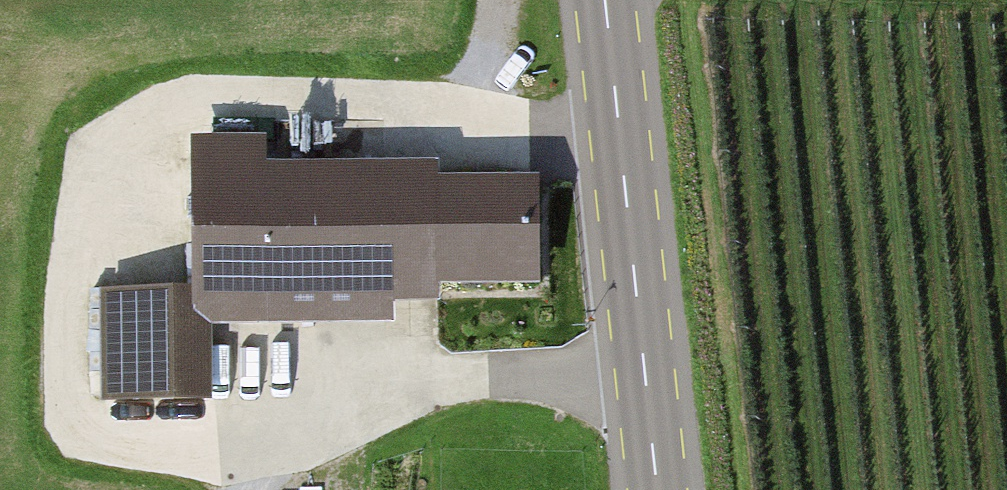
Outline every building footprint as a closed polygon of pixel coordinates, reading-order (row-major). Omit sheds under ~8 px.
[(370,288),(534,289),(535,205),(399,205),(399,174),(187,172),(186,307),(369,308),(370,288)] [(183,402),(186,307),(102,304),(99,399),(183,402)]
